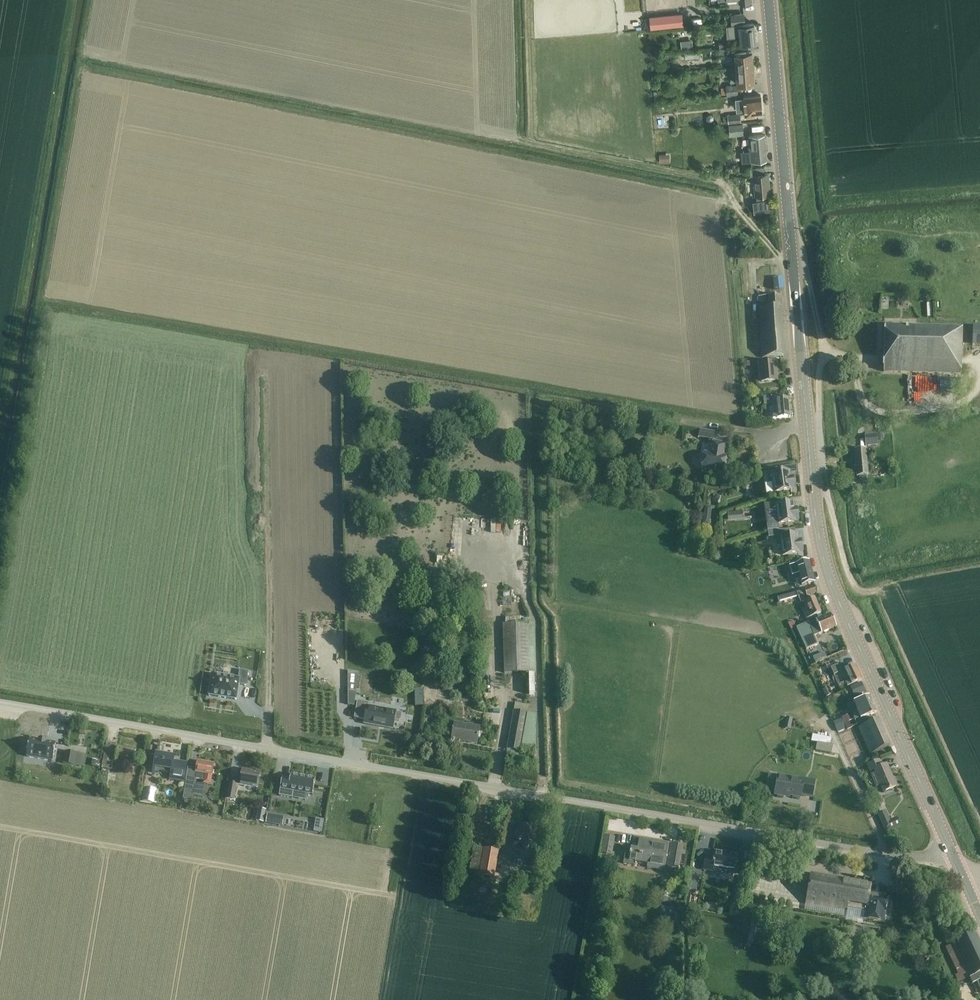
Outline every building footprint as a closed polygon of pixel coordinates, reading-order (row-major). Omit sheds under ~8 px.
[(682,13),(649,15),(650,28),(683,26),(682,13)] [(744,13),(731,15),(731,23),(745,22),(744,13)] [(733,24),(726,25),(727,37),(735,36),(735,34),(738,34),(739,34),(740,44),(756,42),(754,23),(738,25),(735,25),(734,24),(733,24)] [(692,40),(680,41),(681,50),(693,49),(692,40)] [(732,52),(733,69),(754,67),(752,51),(732,52)] [(726,85),(726,87),(721,88),(722,94),(727,94),(727,95),(738,94),(737,83),(755,81),(754,67),(733,69),(735,84),(726,85)] [(761,94),(743,96),(745,117),(757,116),(756,113),(763,113),(761,94)] [(723,116),(724,123),(728,123),(741,122),(741,114),(728,115),(723,116)] [(743,124),(729,125),(730,136),(744,135),(743,124)] [(753,162),(768,161),(765,135),(750,137),(753,162)] [(670,154),(659,154),(660,163),(670,162),(670,154)] [(755,195),(756,194),(757,200),(753,200),(754,212),(761,212),(770,211),(768,193),(770,193),(768,173),(764,173),(764,167),(750,168),(751,176),(754,175),(755,195)] [(758,305),(760,328),(761,359),(785,357),(780,296),(759,298),(758,298),(758,305)] [(960,375),(961,329),(884,327),(883,373),(960,375)] [(972,344),(979,344),(979,327),(972,327),(972,344)] [(759,364),(761,382),(778,381),(777,370),(778,370),(777,362),(759,364)] [(940,390),(960,391),(961,379),(941,378),(940,390)] [(777,396),(763,397),(764,405),(771,405),(772,406),(773,418),(790,417),(788,398),(787,398),(778,399),(777,396)] [(714,439),(715,432),(700,430),(699,437),(714,439)] [(865,435),(866,446),(878,445),(877,434),(865,435)] [(704,457),(701,458),(701,463),(703,466),(702,469),(724,472),(726,457),(723,456),(725,445),(713,443),(711,455),(704,453),(704,457)] [(866,450),(855,451),(857,477),(859,477),(860,480),(866,480),(866,476),(868,475),(866,450)] [(790,477),(789,471),(777,473),(777,471),(767,472),(767,473),(769,473),(770,482),(773,481),(775,492),(792,490),(791,488),(794,488),(793,477),(790,477)] [(778,524),(767,525),(768,532),(777,530),(779,530),(778,524),(779,524),(796,522),(796,520),(798,520),(797,508),(794,509),(793,503),(781,504),(781,503),(775,503),(778,524)] [(709,526),(711,507),(705,506),(702,525),(709,526)] [(735,511),(727,512),(728,520),(736,520),(735,511)] [(777,530),(768,532),(768,538),(777,537),(778,545),(782,545),(783,555),(800,553),(800,552),(803,551),(801,540),(798,540),(797,534),(795,535),(785,536),(785,534),(780,535),(778,535),(777,530)] [(803,585),(815,582),(808,558),(799,560),(800,563),(789,566),(792,576),(800,574),(803,585)] [(788,595),(777,599),(778,599),(779,603),(790,599),(798,597),(801,602),(800,603),(799,603),(806,619),(822,612),(815,596),(806,600),(804,596),(807,595),(807,596),(817,593),(815,585),(805,589),(797,592),(788,595)] [(796,628),(804,643),(806,650),(819,644),(815,636),(836,627),(830,614),(817,620),(819,624),(811,628),(808,622),(796,628)] [(505,625),(503,625),(504,673),(529,672),(536,672),(535,651),(529,651),(528,624),(520,624),(520,618),(505,618),(505,625)] [(834,675),(841,672),(847,687),(862,680),(855,665),(846,669),(843,662),(831,668),(834,675)] [(212,675),(209,695),(236,699),(238,684),(246,685),(248,672),(240,671),(239,679),(212,675)] [(861,683),(850,688),(854,697),(865,692),(861,683)] [(831,695),(828,688),(823,690),(826,697),(831,695)] [(854,703),(858,711),(873,704),(869,695),(854,703)] [(368,703),(357,701),(354,718),(364,720),(364,724),(392,729),(394,720),(399,721),(400,720),(401,715),(400,713),(395,712),(395,711),(367,706),(368,703)] [(513,711),(509,738),(507,749),(521,752),(521,751),(535,754),(536,715),(528,714),(529,706),(523,705),(516,703),(514,711),(513,711)] [(877,712),(873,704),(858,711),(861,719),(877,712)] [(850,714),(841,718),(842,718),(845,725),(846,728),(847,730),(852,728),(851,725),(849,721),(850,721),(852,720),(850,714)] [(841,728),(836,730),(838,732),(846,728),(845,725),(842,718),(837,720),(841,728)] [(890,745),(878,719),(858,728),(870,755),(890,745)] [(480,728),(454,723),(451,739),(451,740),(477,744),(480,728)] [(29,739),(26,757),(52,761),(55,743),(46,742),(46,740),(39,739),(39,740),(29,739)] [(817,743),(816,750),(832,753),(833,746),(830,745),(824,744),(817,742),(817,743)] [(136,751),(118,748),(115,765),(125,766),(125,761),(134,763),(136,751)] [(66,752),(64,764),(84,767),(86,755),(66,752)] [(156,754),(152,772),(161,774),(162,772),(170,773),(169,780),(184,783),(187,763),(174,761),(174,757),(156,754)] [(93,759),(91,766),(99,768),(101,761),(93,759)] [(113,761),(109,761),(102,760),(101,768),(112,769),(113,761)] [(884,792),(897,786),(887,764),(883,766),(880,760),(867,766),(870,772),(874,771),(884,792)] [(187,771),(182,799),(192,800),(193,794),(203,795),(205,784),(200,783),(194,785),(195,778),(204,780),(204,774),(211,776),(213,765),(198,762),(196,773),(187,771)] [(242,770),(240,786),(258,789),(261,773),(242,770)] [(282,779),(279,795),(291,798),(293,791),(305,793),(307,794),(312,794),(314,779),(291,775),(290,779),(282,778),(282,779)] [(815,781),(778,775),(775,795),(784,797),(784,795),(801,798),(801,796),(812,797),(815,781)] [(64,782),(63,788),(80,791),(81,786),(64,782)] [(229,784),(226,800),(235,801),(236,798),(234,798),(236,785),(229,784)] [(144,789),(142,802),(155,804),(157,792),(144,789)] [(886,832),(900,825),(897,820),(889,824),(883,812),(877,815),(886,832)] [(267,814),(266,823),(274,825),(276,816),(267,814)] [(315,819),(313,832),(321,833),(324,820),(315,819)] [(514,844),(513,850),(521,851),(522,846),(528,847),(531,827),(530,827),(529,825),(525,825),(524,826),(517,825),(514,844)] [(605,837),(602,855),(613,856),(616,839),(605,837)] [(626,848),(624,864),(635,866),(636,862),(647,864),(647,868),(664,871),(665,866),(679,868),(683,847),(639,839),(637,850),(626,848)] [(499,852),(474,847),(469,872),(495,877),(499,852)] [(706,856),(703,870),(712,872),(713,869),(735,873),(738,855),(715,851),(714,857),(706,856)] [(804,864),(814,866),(815,859),(805,857),(804,864)] [(847,910),(847,909),(866,912),(864,919),(884,922),(888,898),(870,895),(872,885),(811,874),(806,903),(847,910)] [(736,887),(733,905),(741,907),(744,888),(736,887)] [(661,908),(660,921),(673,923),(675,910),(661,908)] [(757,921),(754,938),(778,942),(780,929),(767,926),(767,924),(757,921)] [(953,943),(953,944),(946,947),(958,974),(955,975),(959,983),(969,978),(972,984),(977,982),(979,989),(979,941),(976,932),(953,943)]
